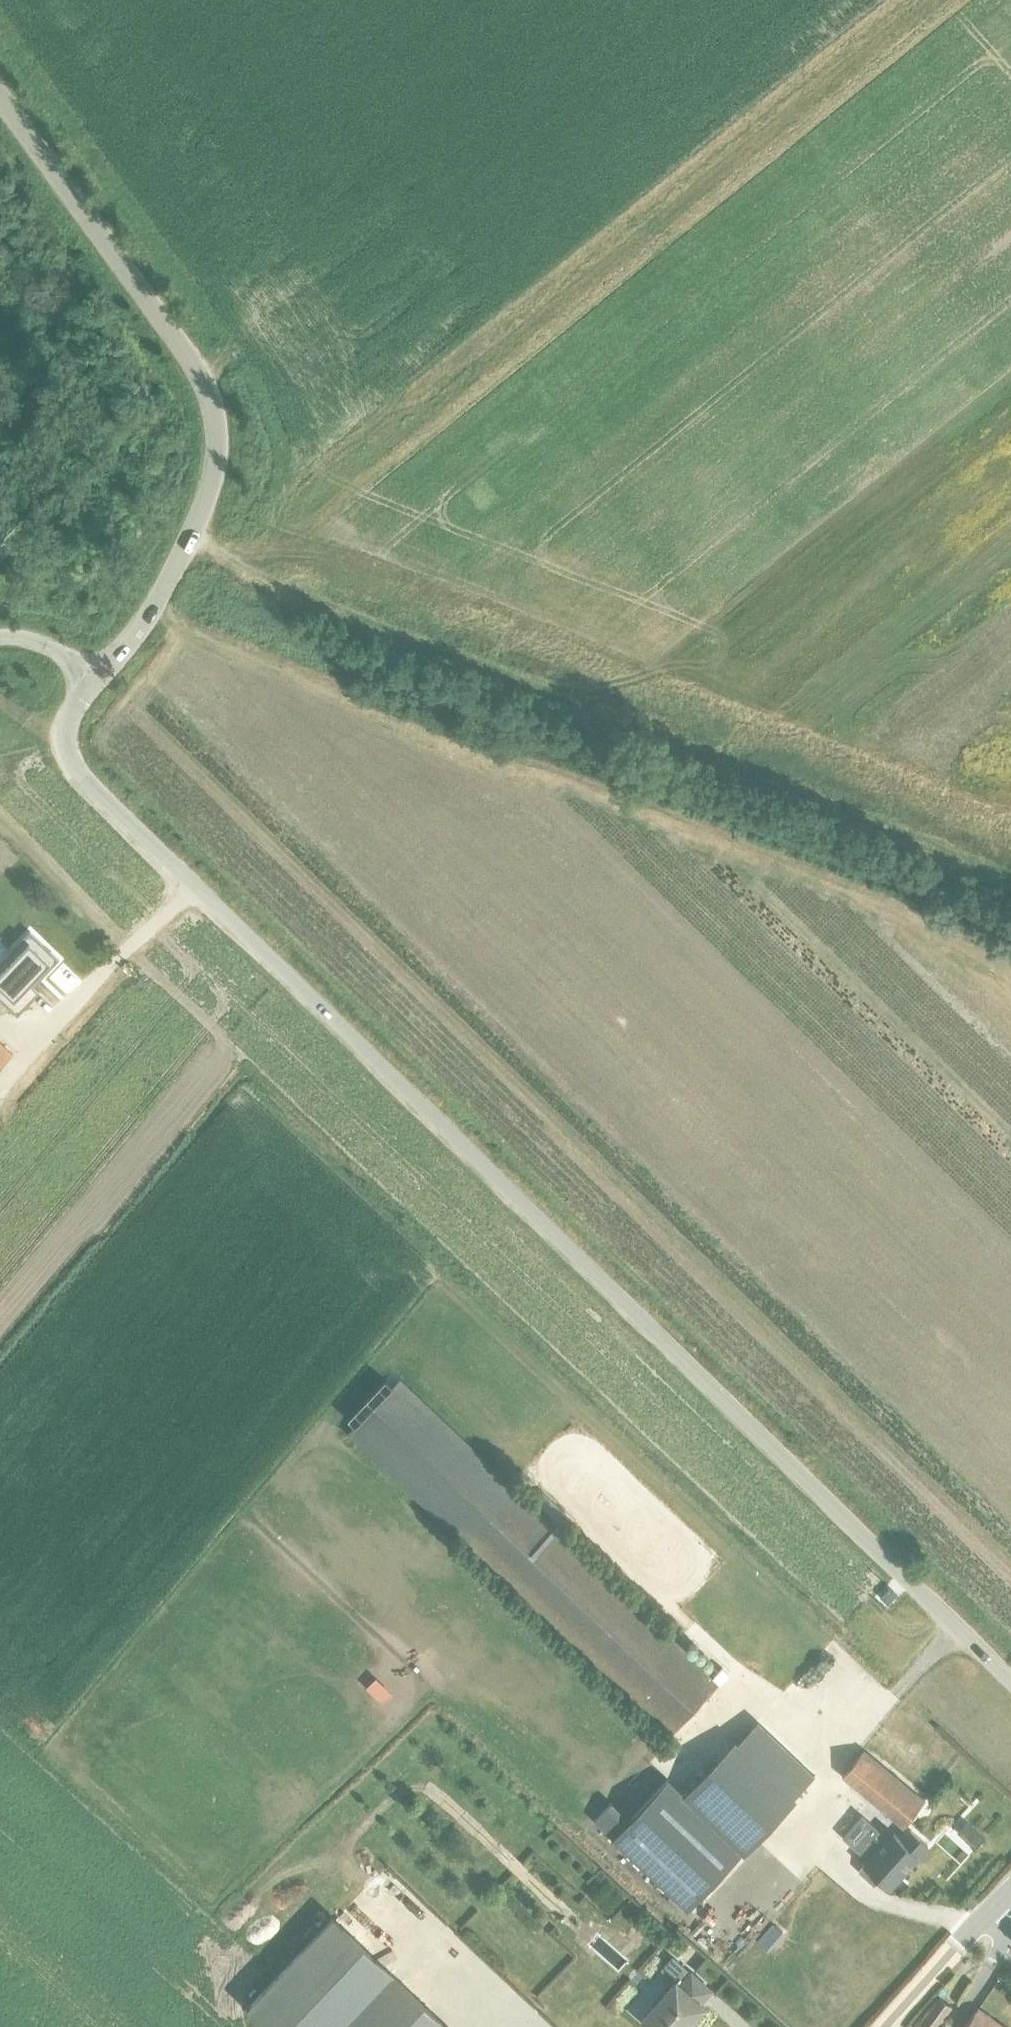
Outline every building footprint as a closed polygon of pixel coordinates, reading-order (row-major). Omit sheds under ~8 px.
[(0,960),(0,1010),(24,985),(34,994),(58,969),(24,935),(0,960)] [(13,1052),(0,1039),(0,1067),(13,1052)] [(403,1380),(348,1434),(464,1544),(517,1488),(403,1380)] [(517,1488),(464,1544),(667,1738),(722,1682),(517,1488)] [(612,1803),(595,1821),(632,1856),(688,1909),(742,1852),(744,1854),(796,1799),(794,1797),(815,1775),(758,1721),(738,1743),(735,1741),(685,1794),(669,1779),(630,1820),(612,1803)] [(864,1749),(842,1775),(903,1827),(926,1800),(864,1749)] [(863,1814),(842,1837),(869,1861),(870,1860),(878,1867),(869,1878),(887,1893),(896,1882),(897,1883),(929,1846),(907,1828),(894,1843),(863,1814)] [(968,1815),(959,1824),(979,1842),(987,1833),(968,1815)] [(393,1972),(334,1916),(247,2008),(267,2026),(341,2026),(393,1972)] [(773,1923),(757,1941),(769,1951),(785,1933),(773,1923)] [(640,2017),(652,2026),(687,2026),(693,2020),(692,2020),(705,2005),(700,2001),(711,1989),(672,1954),(660,1968),(674,1980),(640,2017)] [(341,2026),(451,2026),(393,1972),(341,2026)] [(623,2014),(644,1988),(632,1978),(611,2005),(623,2014)] [(914,2026),(937,2026),(952,2006),(939,1996),(917,2023),(914,2026)] [(965,2026),(1002,2026),(976,2010),(965,2026)]
